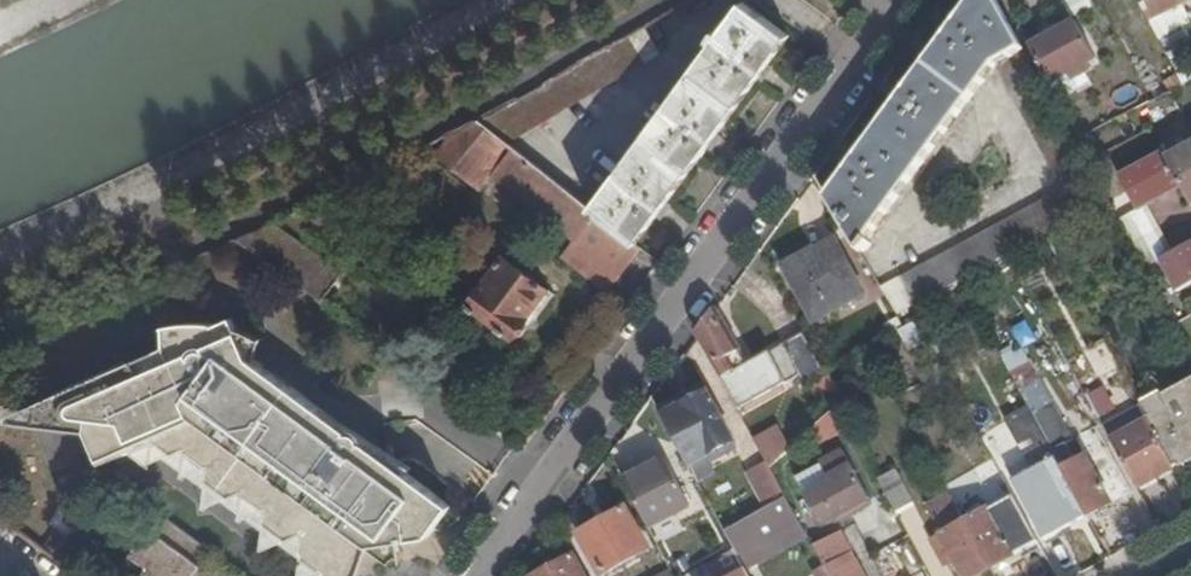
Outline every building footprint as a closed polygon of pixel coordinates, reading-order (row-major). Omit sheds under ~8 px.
[(995,0),(975,0),(954,28),(950,25),(941,37),(945,40),(905,94),(902,92),(893,104),(896,107),(856,162),(852,159),(843,171),(846,173),(826,201),(858,254),(862,249),(866,253),(871,245),(867,242),(877,229),(880,231),(975,103),(971,99),(996,67),(1063,190),(1032,209),(879,291),(894,318),(1104,204),(1023,53),(1024,51),(995,0)] [(1148,23),(1181,7),(1190,2),(1190,0),(1135,0),(1148,23)] [(715,41),(589,210),(633,246),(656,217),(660,220),(669,209),(664,205),(705,150),(709,152),(718,140),(714,137),(757,79),(762,82),(770,71),(766,67),(788,38),(742,4),(720,33),(717,32),(712,39),(715,41)] [(1190,25),(1181,7),(1148,23),(1158,42),(1190,25)] [(1096,62),(1075,24),(1030,48),(1050,86),(1067,77),(1070,83),(1090,72),(1087,67),(1096,62)] [(658,56),(642,27),(614,44),(598,52),(582,62),(475,121),(505,144),(658,56)] [(505,144),(475,121),(413,154),(418,162),(431,154),(479,192),(494,174),(526,199),(524,201),(576,242),(563,259),(606,293),(639,251),(633,246),(589,210),(505,144)] [(1177,156),(1182,166),(1190,161),(1190,148),(1177,156)] [(1182,166),(1177,156),(1165,162),(1162,156),(1160,157),(1168,173),(1182,166)] [(1168,173),(1160,157),(1118,180),(1126,196),(1168,173)] [(1182,166),(1168,173),(1178,191),(1180,191),(1186,201),(1190,199),(1190,161),(1182,166)] [(1168,173),(1126,196),(1136,214),(1146,209),(1178,191),(1168,173)] [(1136,214),(1119,223),(1131,247),(1159,232),(1146,209),(1136,214)] [(236,242),(319,304),(338,277),(269,227),(236,242)] [(1159,232),(1131,247),(1145,272),(1159,264),(1172,257),(1159,232)] [(833,246),(814,256),(817,261),(791,275),(788,270),(784,272),(813,324),(862,299),(833,246)] [(1172,257),(1159,264),(1166,277),(1190,263),(1190,247),(1172,257)] [(788,270),(791,275),(817,261),(814,256),(788,270)] [(549,292),(506,260),(469,308),(512,341),(515,338),(517,339),(523,337),(529,329),(529,324),(527,322),(549,292)] [(1166,277),(1176,295),(1190,287),(1190,263),(1166,277)] [(716,311),(697,337),(722,381),(739,413),(789,384),(772,355),(748,369),(740,354),(716,311)] [(126,365),(371,547),(428,540),(452,508),(253,361),(234,319),(218,326),(209,323),(188,323),(175,325),(165,327),(166,348),(126,365)] [(918,325),(903,333),(899,335),(907,352),(927,342),(918,325)] [(803,336),(784,346),(805,383),(824,374),(803,336)] [(94,380),(357,574),(361,557),(363,553),(371,547),(126,365),(94,380)] [(357,574),(94,380),(46,400),(52,427),(89,432),(100,460),(147,440),(170,457),(186,455),(202,468),(205,483),(227,500),(242,498),(260,510),(263,527),(285,544),(298,542),(297,575),(356,575),(357,574)] [(1036,386),(1020,394),(1032,416),(1042,436),(1060,428),(1061,427),(1050,406),(1047,407),(1036,386)] [(703,388),(658,414),(662,422),(707,396),(703,388)] [(1102,389),(1086,398),(1097,418),(1113,411),(1102,389)] [(1141,412),(1147,423),(1173,471),(1190,461),(1190,389),(1164,403),(1163,400),(1141,412)] [(688,469),(731,444),(707,396),(662,422),(688,469)] [(16,423),(52,427),(46,400),(15,414),(16,423)] [(1042,436),(1032,416),(1015,425),(1039,470),(1044,467),(1051,478),(1037,485),(1062,532),(1087,518),(1042,436)] [(1173,471),(1147,423),(1110,443),(1136,490),(1173,471)] [(754,440),(769,468),(786,453),(771,425),(754,440)] [(1070,442),(1061,427),(1060,428),(1042,436),(1087,518),(1109,506),(1084,460),(1070,467),(1064,456),(1068,454),(1064,446),(1070,442)] [(1075,451),(1070,442),(1064,446),(1068,454),(1064,456),(1070,467),(1084,460),(1078,449),(1075,451)] [(688,469),(694,480),(736,454),(731,444),(688,469)] [(845,453),(821,466),(833,487),(807,500),(822,526),(871,500),(845,453)] [(666,461),(624,484),(648,530),(690,508),(666,461)] [(1005,484),(1010,493),(1023,487),(1011,465),(999,472),(1005,484)] [(877,480),(894,513),(913,504),(895,472),(877,480)] [(785,498),(774,476),(753,487),(766,510),(785,498)] [(1038,545),(1021,515),(1010,493),(1005,484),(957,512),(989,570),(990,572),(1038,545)] [(989,570),(957,512),(949,497),(943,501),(951,516),(934,525),(942,539),(932,544),(945,567),(954,563),(962,575),(979,575),(989,570)] [(785,498),(766,510),(732,529),(738,540),(749,534),(755,545),(799,523),(785,498)] [(869,544),(894,530),(879,503),(854,517),(869,544)] [(1035,507),(1021,515),(1038,545),(1052,538),(1035,507)] [(624,513),(581,537),(602,575),(605,575),(646,553),(624,513)] [(202,545),(161,516),(132,555),(148,568),(142,575),(195,575),(201,568),(192,559),(202,545)] [(838,535),(813,549),(828,575),(860,575),(838,535)] [(719,575),(737,575),(744,572),(734,552),(712,564),(719,575)] [(572,557),(539,575),(582,575),(572,557)]
